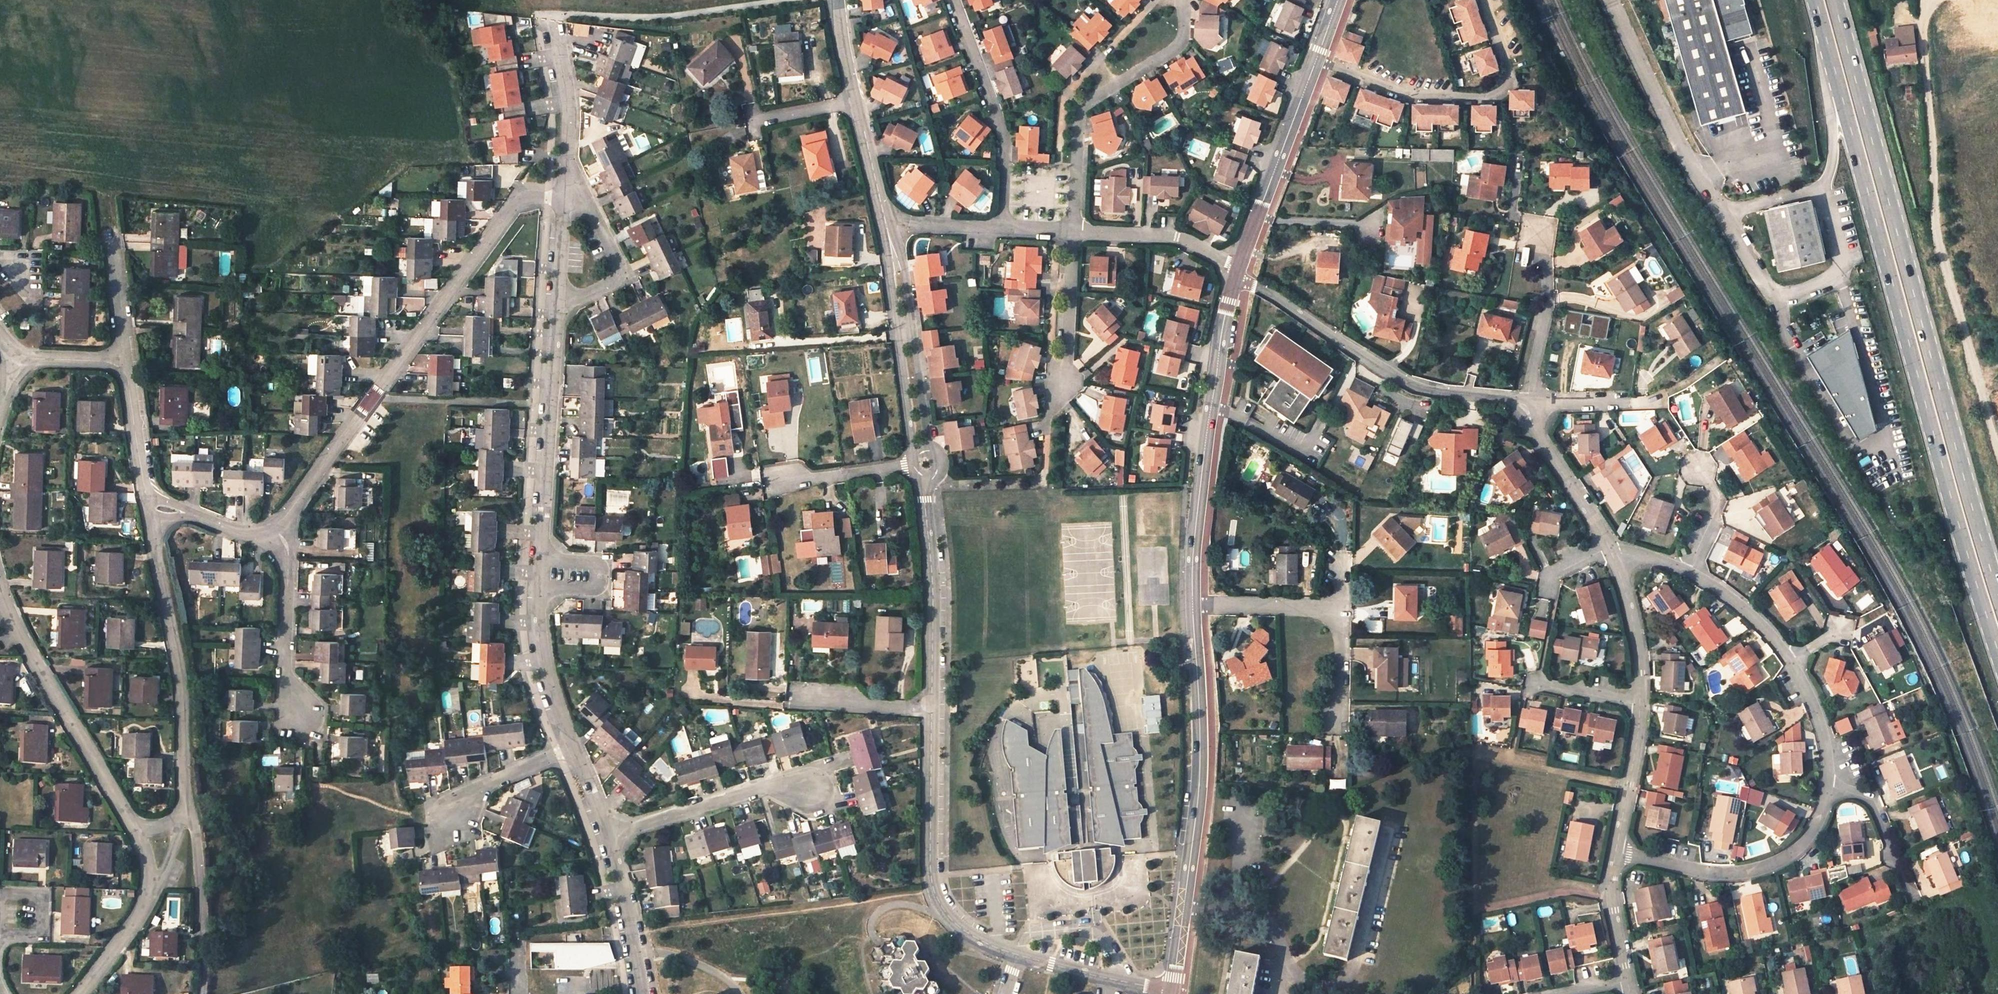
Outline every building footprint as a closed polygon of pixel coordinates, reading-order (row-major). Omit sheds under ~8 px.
[(876,8),(883,3),(882,0),(863,0),(864,0),(865,9),(876,8)] [(973,4),(976,11),(993,5),(991,0),(971,0),(973,4)] [(1125,16),(1130,10),(1134,6),(1136,8),(1140,3),(1138,1),(1139,0),(1114,0),(1111,3),(1125,16)] [(1194,30),(1194,35),(1200,42),(1211,46),(1221,36),(1216,31),(1218,14),(1216,14),(1216,5),(1206,0),(1201,0),(1199,5),(1199,21),(1198,30),(1194,30)] [(1291,32),(1294,25),(1297,19),(1300,21),(1302,15),(1300,14),(1303,7),(1302,7),(1288,0),(1286,0),(1274,24),(1291,32)] [(1489,34),(1487,29),(1486,24),(1484,25),(1481,26),(1478,18),(1476,11),(1479,10),(1481,9),(1479,4),(1478,0),(1472,0),(1460,4),(1451,7),(1456,22),(1465,20),(1466,22),(1466,25),(1458,27),(1464,43),(1472,40),(1488,35),(1489,34)] [(1700,127),(1745,115),(1726,47),(1754,39),(1743,0),(1666,0),(1700,127)] [(1102,33),(1106,29),(1112,23),(1098,11),(1080,30),(1075,26),(1069,32),(1076,38),(1088,49),(1098,38),(1100,41),(1105,36),(1102,33)] [(505,14),(482,12),(485,27),(482,28),(485,44),(489,43),(507,40),(504,23),(506,23),(505,14)] [(786,25),(777,26),(777,34),(787,33),(786,25)] [(994,57),(1011,51),(1001,25),(984,32),(987,39),(989,44),(986,46),(988,51),(991,50),(994,57)] [(919,36),(922,43),(925,52),(921,53),(924,62),(951,52),(949,47),(947,44),(944,44),(942,37),(944,35),(943,31),(940,31),(939,28),(919,36)] [(1895,30),(1896,39),(1914,37),(1913,28),(1895,30)] [(1345,57),(1351,59),(1351,58),(1352,54),(1360,57),(1365,44),(1362,43),(1365,35),(1350,29),(1347,37),(1341,53),(1340,55),(1345,57)] [(622,61),(630,64),(636,45),(630,43),(632,36),(618,31),(613,46),(610,46),(607,55),(622,61)] [(878,35),(873,42),(866,37),(862,42),(874,53),(874,57),(879,57),(884,61),(894,49),(894,41),(881,31),(878,35)] [(866,37),(873,42),(878,35),(871,31),(866,37)] [(800,81),(799,74),(798,53),(800,53),(798,33),(776,35),(779,75),(779,82),(800,81)] [(1472,40),(1473,43),(1488,37),(1488,35),(1472,40)] [(1341,53),(1347,37),(1343,36),(1337,51),(1341,53)] [(1886,40),(1888,62),(1916,59),(1914,37),(1896,39),(1886,40)] [(1075,67),(1078,69),(1082,65),(1080,62),(1090,51),(1088,49),(1076,38),(1053,64),(1067,76),(1071,72),(1075,67)] [(507,40),(489,43),(492,59),(495,58),(497,66),(519,62),(518,59),(517,55),(515,55),(512,39),(507,40)] [(1288,47),(1272,40),(1260,64),(1277,72),(1279,66),(1282,67),(1284,61),(1282,60),(1284,54),(1288,47)] [(703,82),(715,72),(713,71),(716,68),(716,69),(731,56),(717,42),(690,67),(703,82)] [(860,45),(874,57),(874,53),(862,42),(860,45)] [(1497,66),(1499,65),(1498,59),(1496,54),(1494,55),(1491,56),(1488,48),(1476,52),(1477,55),(1468,58),(1474,74),(1482,71),(1497,66)] [(1011,51),(994,57),(997,64),(1011,59),(1014,58),(1011,51)] [(605,76),(615,80),(622,61),(607,55),(600,53),(596,63),(598,63),(595,72),(605,76)] [(1192,55),(1185,59),(1178,63),(1176,59),(1170,63),(1172,67),(1163,72),(1170,84),(1173,82),(1177,90),(1201,76),(1202,70),(1192,55)] [(713,71),(715,72),(732,58),(731,56),(716,69),(716,68),(713,71)] [(997,64),(994,65),(997,73),(1014,66),(1011,59),(997,64)] [(519,62),(497,66),(498,73),(493,74),(496,90),(521,86),(518,70),(520,69),(520,66),(519,62)] [(1024,92),(1014,66),(997,73),(996,73),(999,80),(996,81),(997,84),(998,87),(1001,86),(1003,92),(1006,99),(1024,92)] [(1497,66),(1482,71),(1483,74),(1498,69),(1497,66)] [(958,67),(931,77),(934,86),(939,84),(942,93),(945,99),(965,91),(964,88),(966,87),(964,83),(961,83),(958,76),(961,75),(959,71),(958,67)] [(1276,80),(1259,71),(1258,74),(1249,94),(1248,97),(1265,104),(1268,98),(1270,92),(1273,94),(1275,88),(1273,87),(1276,80)] [(888,78),(883,84),(876,79),(871,85),(882,94),(884,101),(890,99),(896,104),(905,92),(903,82),(891,73),(888,78)] [(876,79),(883,84),(888,78),(881,73),(876,79)] [(1330,79),(1339,83),(1341,78),(1336,76),(1332,74),(1330,79)] [(595,95),(618,103),(625,83),(615,80),(605,76),(602,86),(599,85),(595,95)] [(1167,92),(1157,76),(1150,80),(1143,84),(1141,81),(1136,84),(1133,96),(1137,103),(1151,106),(1152,101),(1167,92)] [(1330,79),(1325,92),(1322,101),(1338,106),(1341,98),(1344,99),(1348,86),(1341,84),(1342,81),(1343,79),(1341,78),(1339,83),(1330,79)] [(1060,83),(1054,88),(1058,92),(1064,86),(1060,83)] [(939,84),(934,86),(938,95),(942,93),(939,84)] [(883,101),(884,101),(882,94),(871,85),(868,89),(883,101)] [(521,86),(496,90),(498,106),(504,105),(505,112),(527,109),(527,105),(526,101),(524,102),(521,86)] [(1511,106),(1515,106),(1515,115),(1531,115),(1531,106),(1531,89),(1531,86),(1519,86),(1519,88),(1519,92),(1511,92),(1511,106)] [(1918,105),(1917,86),(1906,86),(1907,106),(1918,105)] [(1377,111),(1380,112),(1377,121),(1391,126),(1394,119),(1400,103),(1401,100),(1394,98),(1390,96),(1389,98),(1388,101),(1382,99),(1374,96),(1375,93),(1376,91),(1370,89),(1365,87),(1364,89),(1358,105),(1355,112),(1371,118),(1374,110),(1377,111)] [(1364,89),(1362,88),(1356,104),(1358,105),(1364,89)] [(592,104),(594,105),(591,114),(612,122),(618,103),(595,95),(592,104)] [(1429,108),(1429,104),(1429,102),(1423,102),(1417,103),(1417,104),(1417,122),(1417,131),(1432,131),(1432,122),(1436,122),(1439,122),(1439,131),(1454,131),(1455,122),(1454,105),(1454,103),(1450,103),(1444,103),(1444,104),(1444,108),(1436,108),(1429,108)] [(1396,119),(1403,103),(1400,103),(1394,119),(1396,119)] [(1472,122),(1475,122),(1476,131),(1492,131),(1492,123),(1492,106),(1492,103),(1486,103),(1481,103),(1480,105),(1480,109),(1472,109),(1472,122)] [(527,109),(505,112),(506,120),(501,121),(504,137),(522,134),(529,133),(526,116),(529,116),(528,113),(527,109)] [(1090,116),(1095,130),(1097,139),(1093,140),(1094,144),(1107,150),(1114,148),(1120,136),(1116,134),(1109,110),(1090,116)] [(1261,121),(1243,114),(1234,140),(1252,146),(1254,139),(1257,140),(1259,134),(1256,133),(1258,128),(1261,121)] [(953,131),(959,136),(967,142),(964,146),(971,152),(989,131),(986,128),(982,125),(980,127),(975,123),(976,119),(972,116),(970,117),(967,115),(953,131)] [(495,135),(502,135),(501,120),(494,120),(495,135)] [(896,127),(891,134),(884,129),(880,135),(890,143),(891,149),(892,149),(897,149),(904,153),(913,141),(912,132),(899,122),(896,127)] [(884,129),(891,134),(896,127),(889,122),(884,129)] [(1021,139),(1018,139),(1017,145),(1021,145),(1020,160),(1050,161),(1050,153),(1039,153),(1041,126),(1022,125),(1021,133),(1021,139)] [(824,141),(827,141),(825,132),(802,138),(811,177),(811,180),(813,179),(815,185),(833,180),(831,172),(824,141)] [(522,134),(504,137),(496,138),(499,154),(501,154),(503,164),(521,164),(521,158),(522,150),(525,150),(522,134)] [(877,139),(891,149),(890,143),(880,135),(877,139)] [(964,146),(967,142),(959,136),(956,140),(964,146)] [(603,161),(600,162),(605,171),(621,163),(627,161),(617,142),(598,151),(603,161)] [(1241,170),(1245,172),(1248,164),(1244,162),(1247,153),(1234,148),(1233,152),(1224,149),(1214,175),(1217,179),(1234,186),(1238,178),(1241,170)] [(1449,160),(1453,160),(1453,149),(1435,149),(1412,148),(1412,160),(1449,160)] [(892,162),(902,160),(901,152),(891,153),(892,162)] [(749,194),(748,190),(758,188),(751,155),(731,158),(736,182),(723,185),(726,200),(739,197),(739,195),(749,194)] [(605,171),(598,174),(603,183),(606,182),(610,190),(611,190),(629,181),(621,163),(605,171)] [(1492,199),(1494,184),(1496,184),(1503,185),(1505,166),(1483,163),(1482,177),(1470,175),(1468,188),(1473,188),(1473,196),(1492,199)] [(1347,164),(1345,197),(1367,197),(1369,164),(1347,164)] [(493,165),(469,165),(469,177),(493,178),(493,165)] [(1571,189),(1587,189),(1588,169),(1572,169),(1572,165),(1551,165),(1550,177),(1553,177),(1553,187),(1564,187),(1564,185),(1564,181),(1568,181),(1568,185),(1571,185),(1571,189)] [(916,168),(911,174),(906,180),(902,177),(896,186),(918,204),(924,197),(922,195),(925,190),(930,190),(932,187),(930,185),(933,181),(916,168)] [(977,183),(970,179),(973,175),(963,169),(948,193),(956,198),(958,195),(962,198),(963,203),(967,205),(971,204),(972,205),(983,187),(977,183)] [(902,177),(906,180),(911,174),(908,171),(902,177)] [(1158,192),(1158,194),(1163,195),(1163,192),(1170,193),(1177,193),(1179,175),(1152,172),(1152,174),(1144,174),(1143,189),(1151,189),(1151,191),(1158,192)] [(1125,186),(1126,176),(1112,175),(1112,178),(1103,178),(1101,204),(1106,209),(1124,210),(1124,202),(1129,202),(1130,186),(1125,186)] [(1564,192),(1564,187),(1553,187),(1553,177),(1550,177),(1550,192),(1564,192)] [(493,180),(469,180),(468,199),(489,200),(490,191),(493,191),(493,180)] [(624,219),(643,209),(629,181),(611,190),(616,199),(613,201),(617,210),(619,209),(624,219)] [(1492,199),(1473,196),(1471,208),(1490,210),(1492,199)] [(1624,202),(1620,196),(1609,203),(1613,209),(1624,202)] [(1189,216),(1195,220),(1202,223),(1198,228),(1206,233),(1209,228),(1218,234),(1225,222),(1222,220),(1227,212),(1203,198),(1198,199),(1189,216)] [(464,199),(442,199),(441,218),(459,219),(466,219),(466,209),(463,209),(464,199)] [(1393,224),(1392,237),(1404,238),(1414,239),(1415,229),(1420,229),(1428,230),(1429,220),(1429,216),(1429,215),(1422,214),(1423,201),(1402,199),(1401,210),(1394,210),(1393,224)] [(1765,210),(1779,271),(1825,260),(1811,200),(1765,210)] [(56,241),(78,241),(79,226),(77,226),(77,218),(81,219),(81,203),(57,202),(56,241)] [(20,236),(20,211),(4,211),(4,215),(0,215),(0,236),(20,236)] [(179,212),(154,211),(153,243),(176,244),(176,235),(174,235),(174,227),(178,227),(179,212)] [(431,238),(434,238),(435,218),(425,218),(424,238),(431,238)] [(441,218),(435,218),(434,238),(456,239),(456,229),(459,230),(459,219),(441,218)] [(631,238),(633,237),(637,246),(644,243),(657,237),(648,219),(626,229),(631,238)] [(1198,228),(1202,223),(1195,220),(1192,225),(1198,228)] [(1581,232),(1588,244),(1596,257),(1615,245),(1606,232),(1599,221),(1581,232)] [(1387,243),(1403,244),(1404,238),(1392,237),(1393,224),(1386,224),(1385,240),(1388,240),(1387,243)] [(850,255),(851,226),(827,225),(826,253),(823,253),(822,264),(839,265),(839,262),(840,262),(842,263),(844,263),(845,263),(847,263),(849,263),(850,263),(850,255)] [(1615,227),(1606,232),(1615,245),(1623,240),(1615,227)] [(1428,230),(1420,229),(1418,264),(1428,265),(1430,230),(1428,230)] [(1456,248),(1453,259),(1457,260),(1455,269),(1465,271),(1466,267),(1476,270),(1479,254),(1483,255),(1488,235),(1467,230),(1463,250),(1456,248)] [(657,237),(644,243),(649,251),(646,253),(649,258),(651,262),(673,252),(664,233),(657,237)] [(409,257),(410,237),(400,237),(397,239),(397,254),(399,257),(409,257)] [(433,248),(431,248),(431,238),(424,238),(410,237),(409,257),(433,258),(433,248)] [(176,254),(176,244),(153,243),(152,276),(177,277),(177,268),(172,268),(173,262),(177,262),(177,260),(177,254),(176,254)] [(1592,259),(1596,257),(1588,244),(1584,247),(1592,259)] [(1022,280),(1017,280),(1017,287),(1024,288),(1034,288),(1035,271),(1039,271),(1040,256),(1035,256),(1036,247),(1017,246),(1014,249),(1013,277),(1022,277),(1022,280)] [(662,278),(681,269),(673,252),(651,262),(653,266),(655,271),(658,270),(662,278)] [(941,273),(940,264),(936,265),(935,252),(916,254),(916,261),(917,267),(913,267),(914,284),(928,282),(927,275),(934,274),(941,273)] [(1318,252),(1316,279),(1337,281),(1339,254),(1318,252)] [(989,256),(980,255),(979,263),(987,264),(989,256)] [(1092,255),(1090,278),(1098,278),(1098,281),(1108,282),(1108,280),(1108,277),(1116,277),(1117,261),(1106,260),(1106,256),(1092,255)] [(431,268),(432,268),(433,258),(409,257),(409,277),(430,277),(431,268)] [(1185,268),(1176,267),(1175,270),(1171,285),(1179,287),(1178,291),(1199,296),(1204,276),(1198,274),(1194,270),(1190,273),(1184,271),(1185,268)] [(90,268),(65,268),(64,300),(87,300),(87,293),(85,293),(86,285),(89,285),(90,268)] [(1633,311),(1636,309),(1638,312),(1649,305),(1637,285),(1627,271),(1611,281),(1619,294),(1617,296),(1627,310),(1631,308),(1633,311)] [(928,282),(935,282),(934,274),(927,275),(928,282)] [(374,276),(364,275),(363,296),(373,296),(374,276)] [(397,286),(394,286),(395,276),(374,276),(373,296),(390,297),(397,297),(397,286)] [(503,296),(510,297),(511,277),(490,276),(489,285),(488,285),(487,296),(503,296)] [(1395,279),(1381,276),(1379,285),(1392,288),(1395,279)] [(519,297),(519,277),(511,277),(510,297),(511,297),(519,297)] [(1394,305),(1397,308),(1403,281),(1395,279),(1392,288),(1391,296),(1396,297),(1394,305)] [(914,284),(916,300),(921,300),(922,306),(923,312),(942,310),(940,297),(944,297),(943,289),(936,290),(929,290),(928,282),(914,284)] [(929,290),(936,290),(935,282),(928,282),(929,290)] [(1374,334),(1399,340),(1399,338),(1408,339),(1411,324),(1403,321),(1404,319),(1395,317),(1397,308),(1394,305),(1396,297),(1391,296),(1392,288),(1379,285),(1377,293),(1374,298),(1377,303),(1375,309),(1379,313),(1374,334)] [(1432,297),(1434,287),(1424,285),(1422,295),(1432,297)] [(1681,287),(1667,295),(1672,303),(1686,294),(1681,287)] [(1038,299),(1038,289),(1034,288),(1024,288),(1024,291),(1015,291),(1006,291),(1007,300),(1015,300),(1014,319),(1018,322),(1037,323),(1037,307),(1042,308),(1042,299),(1038,299)] [(754,321),(756,338),(771,336),(767,301),(764,301),(762,289),(748,291),(749,303),(751,321),(754,321)] [(838,314),(839,323),(857,320),(853,291),(835,294),(838,314)] [(835,294),(830,295),(833,315),(838,314),(835,294)] [(201,297),(176,296),(175,327),(198,328),(198,319),(196,319),(196,312),(201,312),(201,297)] [(390,307),(390,304),(390,297),(373,296),(363,296),(353,296),(353,315),(374,316),(384,316),(387,316),(387,314),(387,307),(390,307)] [(478,306),(480,306),(480,316),(488,316),(502,316),(503,296),(487,296),(478,296),(478,306)] [(502,316),(510,317),(511,297),(510,297),(503,296),(502,316)] [(668,315),(658,296),(650,299),(649,298),(641,302),(651,323),(668,315)] [(397,297),(390,297),(390,304),(398,305),(399,297),(397,297)] [(1505,304),(1518,308),(1520,303),(1506,299),(1505,304)] [(86,317),(87,300),(64,300),(63,337),(87,339),(88,324),(84,324),(84,316),(86,317)] [(622,334),(623,336),(651,323),(641,302),(632,306),(633,308),(623,313),(625,316),(615,321),(620,330),(622,334)] [(1103,303),(1088,317),(1101,329),(1099,332),(1105,338),(1119,324),(1114,318),(1116,316),(1103,303)] [(398,305),(390,304),(390,307),(387,307),(387,314),(393,314),(394,314),(396,312),(398,310),(398,305)] [(1180,307),(1176,319),(1189,323),(1195,324),(1198,311),(1180,307)] [(601,316),(592,320),(601,339),(620,330),(615,321),(609,309),(600,314),(601,316)] [(1566,310),(1562,331),(1606,339),(1610,317),(1593,314),(1591,325),(1582,323),(1583,313),(1566,310)] [(1514,341),(1518,327),(1509,325),(1511,319),(1483,313),(1479,331),(1491,334),(1491,336),(1492,336),(1494,336),(1496,337),(1498,337),(1500,338),(1502,338),(1514,341)] [(376,336),(376,326),(373,326),(374,316),(353,315),(352,315),(352,335),(376,336)] [(467,325),(464,325),(464,335),(488,336),(488,316),(480,316),(467,315),(467,325)] [(373,326),(376,326),(383,326),(384,316),(374,316),(373,326)] [(1673,343),(1681,356),(1699,346),(1682,316),(1667,325),(1677,340),(1674,342),(1673,343)] [(1184,340),(1186,333),(1189,323),(1176,319),(1168,317),(1164,336),(1166,336),(1164,344),(1171,346),(1185,350),(1187,341),(1184,340)] [(857,320),(839,323),(834,324),(835,331),(858,328),(857,320)] [(1665,326),(1674,342),(1677,340),(1667,325),(1665,326)] [(197,345),(198,328),(175,327),(174,366),(199,367),(199,352),(195,352),(195,345),(197,345)] [(1878,429),(1850,327),(1807,354),(1860,441),(1878,429)] [(924,355),(931,354),(930,346),(936,345),(936,333),(931,333),(931,329),(921,330),(924,355)] [(622,334),(620,330),(601,339),(603,343),(622,334)] [(1331,369),(1276,331),(1272,336),(1268,333),(1255,353),(1259,356),(1256,360),(1282,378),(1273,393),(1268,390),(1262,400),(1275,409),(1272,413),(1276,416),(1279,412),(1289,419),(1295,422),(1311,398),(1314,393),(1319,396),(1332,376),(1328,373),(1331,369)] [(373,345),(376,345),(376,336),(352,335),(351,355),(372,356),(373,345)] [(466,355),(487,356),(488,336),(464,335),(464,345),(466,345),(466,355)] [(1022,340),(1015,338),(1008,365),(1014,366),(1022,340)] [(1004,377),(1030,379),(1032,372),(1034,364),(1037,365),(1039,359),(1036,358),(1037,352),(1039,345),(1022,340),(1014,366),(1008,365),(1004,377)] [(930,346),(931,354),(932,359),(928,359),(930,375),(944,373),(943,365),(949,364),(956,364),(955,356),(951,356),(950,343),(936,345),(930,346)] [(1118,345),(1114,361),(1117,362),(1113,379),(1132,384),(1137,365),(1134,365),(1138,351),(1118,345)] [(1157,369),(1176,374),(1178,364),(1179,357),(1183,358),(1185,350),(1171,346),(1169,354),(1162,352),(1157,369)] [(1604,374),(1606,374),(1609,375),(1613,356),(1585,351),(1581,373),(1595,376),(1596,373),(1598,373),(1600,373),(1602,374),(1604,374)] [(310,374),(318,374),(319,354),(311,354),(310,374)] [(343,364),(340,364),(341,355),(319,354),(318,374),(342,375),(343,364)] [(431,364),(428,364),(428,374),(452,375),(453,355),(431,354),(431,364)] [(1113,379),(1117,362),(1114,361),(1109,377),(1113,379)] [(604,397),(605,366),(585,366),(584,377),(580,377),(580,387),(582,387),(582,397),(604,397)] [(244,367),(237,368),(238,376),(245,375),(244,367)] [(937,397),(938,404),(958,401),(956,387),(959,387),(958,380),(952,380),(945,381),(944,373),(930,375),(932,391),(936,390),(937,397)] [(339,384),(342,384),(342,375),(318,374),(318,394),(325,394),(339,394),(339,384)] [(430,394),(452,394),(452,375),(428,374),(428,384),(430,384),(430,394)] [(1365,381),(1355,376),(1341,402),(1350,407),(1348,410),(1351,412),(1345,424),(1350,427),(1347,432),(1361,440),(1367,429),(1374,433),(1378,426),(1381,427),(1388,413),(1374,406),(1372,410),(1365,406),(1375,387),(1365,381)] [(515,378),(504,378),(503,387),(514,388),(515,378)] [(787,380),(769,382),(771,406),(766,406),(769,425),(784,423),(782,408),(790,408),(788,393),(788,389),(787,380)] [(161,424),(184,425),(185,409),(182,409),(182,402),(187,402),(187,387),(162,386),(161,424)] [(1035,412),(1034,405),(1032,399),(1035,398),(1034,392),(1031,393),(1030,386),(1012,390),(1018,416),(1035,412)] [(1713,395),(1723,413),(1720,415),(1728,428),(1746,417),(1744,413),(1740,408),(1728,386),(1713,395)] [(58,430),(59,414),(55,414),(55,407),(58,407),(58,392),(35,391),(34,429),(58,430)] [(1104,392),(1101,407),(1105,408),(1101,426),(1120,430),(1124,412),(1122,412),(1125,396),(1104,392)] [(1740,396),(1746,405),(1740,408),(1744,413),(1756,405),(1747,392),(1740,396)] [(304,393),(304,402),(303,414),(321,414),(328,414),(328,404),(325,404),(325,394),(318,394),(304,393)] [(1720,415),(1723,413),(1713,395),(1707,398),(1718,416),(1720,415)] [(1174,431),(1175,424),(1172,423),(1173,416),(1176,399),(1156,396),(1151,420),(1155,420),(1153,428),(1174,431)] [(579,417),(603,417),(604,397),(582,397),(581,407),(579,407),(579,417)] [(870,398),(870,399),(872,412),(880,411),(878,397),(870,398)] [(876,438),(872,412),(870,399),(851,402),(857,441),(876,438)] [(83,408),(82,415),(78,415),(78,431),(104,431),(105,401),(82,400),(81,408),(83,408)] [(1259,404),(1272,413),(1275,409),(1262,400),(1259,404)] [(712,425),(715,453),(734,451),(730,423),(728,404),(703,407),(704,413),(705,421),(712,425)] [(485,428),(510,429),(510,419),(508,419),(508,409),(486,408),(485,428)] [(1279,412),(1276,416),(1287,423),(1289,419),(1279,412)] [(303,414),(296,413),(296,433),(318,434),(318,424),(321,424),(321,414),(303,414)] [(705,421),(704,413),(699,414),(700,426),(712,425),(705,421)] [(595,437),(602,437),(603,417),(579,417),(579,427),(581,427),(580,437),(595,437)] [(1387,451),(1400,456),(1408,435),(1418,439),(1424,425),(1414,420),(1413,423),(1401,418),(1387,451)] [(956,419),(942,420),(944,436),(949,436),(950,442),(951,449),(970,447),(968,433),(972,433),(971,425),(964,426),(957,427),(956,419)] [(730,420),(730,423),(732,436),(738,435),(736,420),(730,420)] [(1012,433),(1025,430),(1024,423),(1010,426),(1012,433)] [(1677,441),(1666,424),(1657,429),(1656,427),(1641,437),(1652,453),(1659,449),(1666,444),(1667,447),(1677,441)] [(1598,452),(1598,433),(1595,433),(1594,425),(1576,425),(1576,434),(1580,434),(1580,452),(1578,452),(1585,463),(1590,459),(1590,452),(1598,452)] [(507,439),(510,439),(510,429),(485,428),(485,448),(502,448),(507,449),(507,439)] [(1476,430),(1463,429),(1463,431),(1463,434),(1451,434),(1436,433),(1433,435),(1433,445),(1434,448),(1443,449),(1443,458),(1447,461),(1446,474),(1462,474),(1466,471),(1466,454),(1461,454),(1461,448),(1475,448),(1476,430)] [(1027,440),(1025,430),(1012,433),(1012,436),(1004,438),(1010,465),(1014,467),(1032,463),(1030,455),(1029,448),(1034,447),(1032,439),(1027,440)] [(1505,435),(1495,432),(1492,441),(1510,447),(1513,438),(1505,435)] [(1171,438),(1150,436),(1150,444),(1147,444),(1145,461),(1166,464),(1168,446),(1171,446),(1171,438)] [(580,437),(574,437),(573,457),(595,457),(595,437),(580,437)] [(1735,437),(1722,445),(1726,451),(1739,443),(1735,437)] [(1739,443),(1743,449),(1751,444),(1747,438),(1739,443)] [(1086,444),(1089,447),(1083,453),(1076,459),(1088,472),(1101,461),(1097,456),(1103,451),(1092,439),(1086,444)] [(1743,449),(1739,443),(1726,451),(1730,458),(1732,456),(1736,461),(1748,481),(1767,468),(1760,458),(1751,444),(1743,449)] [(1080,449),(1083,453),(1089,447),(1086,444),(1080,449)] [(1633,450),(1630,445),(1614,456),(1617,461),(1633,450)] [(485,448),(480,448),(480,468),(504,469),(505,464),(505,458),(502,458),(502,448),(485,448)] [(1508,491),(1513,499),(1531,486),(1525,477),(1523,479),(1518,470),(1525,465),(1515,451),(1502,460),(1513,476),(1499,486),(1504,493),(1508,491)] [(1760,458),(1767,468),(1775,463),(1768,452),(1760,458)] [(16,491),(39,492),(40,476),(38,476),(38,469),(42,469),(43,453),(17,453),(16,483),(16,491)] [(194,454),(175,453),(175,462),(194,463),(194,454)] [(194,463),(214,463),(214,455),(194,454),(194,463)] [(1603,463),(1608,469),(1611,467),(1618,462),(1617,461),(1614,456),(1603,463)] [(573,476),(594,477),(595,457),(573,457),(573,476)] [(730,476),(729,457),(713,458),(715,477),(730,476)] [(284,480),(285,459),(266,458),(265,471),(264,482),(275,483),(275,480),(284,480)] [(104,492),(105,461),(82,460),(82,469),(84,469),(84,477),(79,476),(79,491),(91,491),(104,492)] [(175,462),(174,462),(173,483),(182,484),(182,486),(193,487),(194,463),(175,462)] [(213,485),(214,463),(194,463),(193,487),(203,487),(203,485),(213,485)] [(1603,463),(1588,474),(1592,480),(1594,479),(1608,469),(1603,463)] [(1493,477),(1499,486),(1513,476),(1507,467),(1493,477)] [(1637,496),(1637,495),(1637,493),(1630,481),(1628,481),(1627,480),(1625,481),(1624,482),(1621,478),(1618,472),(1616,473),(1611,467),(1608,469),(1594,479),(1598,485),(1600,484),(1610,500),(1609,501),(1616,511),(1626,504),(1637,496)] [(501,479),(504,479),(504,475),(504,469),(480,468),(479,488),(501,489),(501,479)] [(225,470),(224,492),(233,492),(233,495),(243,495),(244,471),(225,470)] [(264,482),(265,471),(244,471),(243,495),(254,496),(254,493),(264,493),(264,482)] [(1630,481),(1637,493),(1637,495),(1640,493),(1640,486),(1630,473),(1621,478),(1624,482),(1625,481),(1627,480),(1628,481),(1630,481)] [(1276,491),(1303,506),(1313,489),(1286,474),(1276,491)] [(355,479),(338,478),(337,495),(340,495),(339,506),(361,506),(361,486),(355,486),(355,479)] [(39,507),(39,492),(16,491),(15,499),(15,529),(40,529),(41,514),(36,514),(37,507),(39,507)] [(91,491),(90,506),(95,507),(94,513),(92,513),(91,522),(115,523),(116,492),(104,492),(91,491)] [(1766,500),(1771,507),(1778,502),(1774,495),(1766,500)] [(1653,498),(1643,526),(1665,533),(1674,505),(1653,498)] [(1760,513),(1776,537),(1794,526),(1778,502),(1771,507),(1766,500),(1753,508),(1757,515),(1760,513)] [(1630,509),(1626,504),(1616,511),(1619,516),(1630,509)] [(732,537),(752,534),(749,516),(749,512),(749,510),(749,508),(748,506),(748,505),(728,507),(732,537)] [(595,516),(595,508),(577,508),(577,515),(576,516),(576,537),(585,537),(585,540),(595,540),(596,516),(595,516)] [(824,512),(816,513),(815,511),(803,512),(805,528),(811,528),(815,528),(817,549),(818,554),(841,552),(839,536),(838,536),(835,536),(833,521),(833,519),(833,517),(833,515),(833,513),(832,511),(829,512),(826,512),(826,509),(824,510),(824,512)] [(468,512),(465,516),(465,530),(473,531),(497,531),(498,525),(498,520),(495,520),(495,511),(474,510),(474,512),(468,512)] [(1538,531),(1546,532),(1556,534),(1560,515),(1542,511),(1541,513),(1533,511),(1529,532),(1538,534),(1538,531)] [(1511,514),(1499,512),(1496,524),(1498,527),(1490,531),(1479,536),(1489,555),(1495,552),(1500,554),(1502,549),(1512,543),(1514,546),(1524,541),(1511,514)] [(1394,513),(1373,533),(1397,557),(1413,541),(1403,531),(1406,528),(1408,517),(1394,513)] [(623,538),(623,517),(596,516),(595,540),(616,541),(616,538),(623,538)] [(846,536),(852,535),(850,517),(843,518),(846,536)] [(1421,527),(1421,518),(1412,517),(1411,526),(1421,527)] [(318,547),(343,548),(343,543),(356,543),(357,529),(322,528),(322,536),(319,536),(318,547)] [(494,542),(497,542),(497,537),(497,531),(473,531),(472,551),(477,551),(494,551),(494,542)] [(1731,541),(1723,559),(1755,573),(1763,555),(1731,541)] [(867,544),(867,555),(867,560),(868,572),(896,570),(895,555),(886,556),(885,543),(867,544)] [(366,560),(374,560),(375,544),(367,544),(366,560)] [(1276,553),(1276,583),(1297,583),(1298,553),(1294,553),(1294,545),(1279,545),(1279,553),(1276,553)] [(1827,585),(1832,591),(1855,573),(1850,566),(1847,569),(1829,545),(1811,559),(1829,583),(1827,585)] [(35,587),(58,588),(59,572),(57,572),(57,566),(61,566),(62,550),(37,549),(35,587)] [(656,571),(657,551),(650,551),(636,550),(635,561),(633,561),(632,570),(649,571),(655,571),(656,571)] [(98,551),(97,567),(101,567),(101,574),(99,573),(99,582),(122,583),(123,552),(98,551)] [(494,551),(477,551),(476,571),(500,571),(501,566),(501,561),(498,561),(499,552),(494,551)] [(665,571),(665,551),(657,551),(656,571),(665,571)] [(772,555),(764,556),(766,571),(774,570),(772,555)] [(220,584),(221,560),(211,560),(211,562),(190,561),(190,581),(201,581),(201,584),(220,584)] [(221,560),(220,584),(240,585),(241,576),(241,563),(232,562),(232,560),(221,560)] [(648,591),(648,582),(649,571),(632,570),(627,570),(627,580),(624,580),(624,590),(648,591)] [(497,581),(500,581),(500,577),(500,571),(476,571),(475,590),(497,591),(497,581)] [(1806,607),(1799,595),(1797,597),(1794,593),(1803,587),(1793,572),(1784,578),(1787,582),(1783,584),(1771,592),(1781,607),(1781,608),(1784,606),(1791,617),(1806,607)] [(336,574),(316,573),(315,583),(313,583),(312,601),(330,601),(330,594),(336,594),(336,582),(336,574)] [(240,585),(240,598),(260,598),(261,575),(251,574),(250,576),(241,576),(240,585)] [(1577,586),(1587,621),(1605,616),(1595,581),(1577,586)] [(1650,595),(1670,624),(1689,610),(1678,596),(1676,598),(1665,584),(1650,595)] [(1415,618),(1416,586),(1395,586),(1395,618),(1415,618)] [(1500,630),(1515,633),(1517,624),(1514,623),(1517,610),(1520,595),(1521,591),(1510,588),(1505,587),(1504,592),(1499,591),(1493,619),(1502,621),(1500,630)] [(648,591),(624,590),(624,600),(626,600),(626,610),(647,611),(648,591)] [(656,592),(648,591),(647,611),(656,611),(656,592)] [(335,629),(336,609),(329,609),(330,601),(312,601),(312,618),(314,619),(314,628),(335,629)] [(498,603),(476,602),(475,622),(493,622),(499,623),(500,617),(500,612),(498,611),(498,603)] [(1781,608),(1781,607),(1779,609),(1786,620),(1791,617),(1784,606),(1781,608)] [(1725,642),(1717,631),(1709,619),(1712,617),(1705,607),(1691,617),(1695,623),(1698,627),(1694,630),(1705,646),(1700,650),(1705,657),(1725,642)] [(83,647),(84,632),(80,632),(80,625),(82,625),(82,609),(60,608),(58,646),(83,647)] [(336,609),(335,629),(343,629),(344,609),(336,609)] [(582,636),(583,611),(574,611),(574,614),(563,613),(562,635),(582,636)] [(603,620),(603,615),(593,614),(593,612),(583,611),(582,636),(602,636),(603,620)] [(877,647),(895,648),(899,648),(900,641),(895,640),(896,632),(900,632),(901,617),(878,616),(877,647)] [(113,626),(113,633),(108,633),(108,648),(133,648),(133,618),(111,617),(111,626),(113,626)] [(1450,617),(1450,629),(1460,629),(1459,617),(1450,617)] [(1687,628),(1695,623),(1691,617),(1683,623),(1687,628)] [(1493,619),(1490,619),(1488,628),(1500,630),(1502,621),(1493,619)] [(1547,622),(1532,619),(1529,636),(1544,639),(1547,622)] [(602,643),(621,645),(622,623),(612,623),(612,620),(603,620),(602,636),(602,643)] [(475,622),(468,622),(467,641),(473,642),(482,642),(489,642),(489,632),(492,633),(492,628),(493,622),(475,622)] [(847,646),(848,624),(827,623),(815,622),(814,642),(813,650),(829,650),(830,645),(847,646)] [(237,647),(261,648),(262,637),(259,637),(259,628),(239,627),(238,627),(237,647)] [(1247,656),(1244,660),(1242,662),(1236,658),(1226,661),(1232,676),(1235,675),(1237,680),(1241,679),(1244,686),(1269,677),(1265,664),(1259,666),(1258,663),(1267,651),(1263,648),(1269,640),(1268,635),(1259,628),(1252,637),(1255,640),(1244,654),(1246,655),(1247,656)] [(1717,631),(1725,642),(1729,639),(1721,628),(1717,631)] [(749,632),(748,667),(769,668),(770,632),(749,632)] [(1902,661),(1886,634),(1867,645),(1875,658),(1882,672),(1902,661)] [(1566,636),(1565,642),(1563,650),(1562,657),(1576,659),(1577,654),(1584,655),(1595,657),(1599,638),(1580,635),(1580,638),(1566,636)] [(1550,639),(1548,647),(1563,650),(1565,642),(1550,639)] [(321,661),(339,662),(339,641),(317,641),(316,650),(315,650),(314,661),(321,661)] [(482,642),(473,642),(473,662),(481,662),(482,642)] [(506,652),(504,652),(504,642),(489,642),(482,642),(481,662),(506,663),(506,657),(506,652)] [(1489,658),(1489,675),(1511,675),(1511,666),(1509,666),(1508,659),(1512,659),(1512,650),(1504,650),(1504,642),(1486,642),(1486,657),(1489,658)] [(1739,644),(1725,655),(1729,660),(1743,650),(1739,644)] [(1750,645),(1743,650),(1729,660),(1738,673),(1749,688),(1762,678),(1752,663),(1759,658),(1750,645)] [(1875,658),(1867,645),(1864,647),(1872,660),(1875,658)] [(702,668),(702,664),(715,664),(716,647),(687,646),(686,667),(702,668)] [(258,658),(260,658),(261,648),(237,647),(236,666),(257,667),(258,658)] [(1396,687),(1396,686),(1396,664),(1406,665),(1406,655),(1396,654),(1396,648),(1375,648),(1374,665),(1379,665),(1378,685),(1387,685),(1387,687),(1396,687)] [(1664,690),(1684,691),(1684,690),(1685,683),(1686,662),(1680,661),(1680,655),(1664,654),(1664,661),(1666,661),(1664,690)] [(1845,664),(1831,660),(1826,677),(1829,683),(1834,685),(1839,694),(1848,697),(1856,692),(1859,683),(1854,675),(1843,671),(1845,664)] [(339,662),(321,661),(321,671),(323,671),(323,680),(345,681),(346,662),(339,662)] [(503,673),(505,673),(505,668),(506,663),(481,662),(481,664),(473,664),(472,679),(481,680),(481,682),(499,683),(503,683),(503,673)] [(1405,686),(1406,665),(1396,664),(1396,686),(1405,686)] [(1378,685),(1379,665),(1374,665),(1374,687),(1387,687),(1387,685),(1378,685)] [(11,689),(8,689),(8,682),(10,682),(10,667),(0,667),(0,704),(11,705),(11,689)] [(111,706),(111,691),(107,690),(108,684),(110,684),(110,668),(87,667),(86,705),(111,706)] [(1081,703),(1082,708),(1098,707),(1098,711),(1102,711),(1102,714),(1104,714),(1107,744),(1114,744),(1110,723),(1110,721),(1108,713),(1105,705),(1102,697),(1101,694),(1098,688),(1094,682),(1091,678),(1087,674),(1083,670),(1078,671),(1081,703)] [(1071,704),(1081,703),(1078,671),(1068,671),(1071,704)] [(1749,688),(1738,673),(1736,675),(1746,690),(1749,688)] [(1237,680),(1235,675),(1232,676),(1236,689),(1244,686),(1241,679),(1237,680)] [(137,685),(136,692),(131,692),(131,701),(157,702),(157,678),(134,677),(134,685),(137,685)] [(1839,694),(1834,685),(1829,683),(1835,695),(1838,693),(1839,694)] [(252,690),(230,689),(230,708),(254,709),(255,700),(252,699),(252,690)] [(587,714),(585,716),(588,718),(599,728),(607,719),(610,715),(605,710),(609,705),(594,692),(580,708),(587,714)] [(365,694),(343,693),(343,703),(341,703),(341,712),(364,713),(365,694)] [(1503,716),(1510,716),(1510,699),(1501,699),(1492,699),(1492,695),(1483,695),(1483,714),(1492,714),(1492,721),(1502,720),(1503,716)] [(1863,724),(1865,723),(1871,736),(1877,749),(1897,740),(1882,703),(1881,704),(1858,714),(1863,724)] [(1740,714),(1756,742),(1774,732),(1758,704),(1740,714)] [(1685,737),(1689,718),(1680,716),(1681,709),(1667,706),(1666,714),(1669,715),(1667,723),(1666,733),(1685,737)] [(1114,744),(1107,744),(1104,714),(1102,714),(1102,711),(1098,711),(1098,707),(1082,708),(1087,762),(1083,762),(1083,763),(1083,765),(1083,768),(1084,770),(1088,770),(1089,788),(1092,788),(1092,793),(1090,793),(1094,843),(1114,841),(1113,833),(1119,833),(1122,840),(1141,838),(1140,823),(1141,821),(1143,819),(1144,816),(1144,815),(1147,815),(1146,809),(1143,810),(1142,807),(1140,805),(1138,803),(1137,789),(1134,789),(1134,784),(1136,784),(1135,769),(1137,767),(1138,764),(1139,762),(1142,761),(1142,757),(1138,757),(1137,754),(1135,752),(1133,750),(1132,734),(1114,736),(1114,744)] [(230,708),(220,708),(220,720),(229,720),(230,708)] [(1530,710),(1529,713),(1522,712),(1519,726),(1527,727),(1527,730),(1542,733),(1546,713),(1530,710)] [(1562,727),(1561,732),(1576,735),(1580,712),(1565,710),(1564,713),(1556,711),(1554,725),(1562,727)] [(1387,735),(1405,735),(1405,712),(1369,712),(1369,732),(1387,731),(1387,735)] [(1594,741),(1606,743),(1607,737),(1614,739),(1617,723),(1607,721),(1598,719),(1598,715),(1590,714),(1586,733),(1595,734),(1594,741)] [(599,728),(593,734),(600,740),(598,743),(600,745),(605,750),(622,732),(607,719),(599,728)] [(255,731),(258,731),(258,721),(234,720),(234,740),(255,740),(255,731)] [(1066,790),(1065,778),(1040,765),(1039,758),(1038,756),(1037,755),(1036,755),(1035,755),(1034,757),(1033,758),(1033,760),(1033,761),(1029,759),(1028,748),(1026,732),(1006,721),(1004,728),(1002,734),(1002,735),(1002,741),(1002,747),(1004,753),(1005,759),(1006,760),(1009,767),(1011,769),(1013,769),(1013,773),(1010,773),(1013,795),(1015,795),(1015,799),(1013,800),(1018,850),(1044,847),(1044,840),(1051,839),(1052,847),(1071,845),(1066,795),(1064,795),(1063,791),(1066,790)] [(1802,722),(1786,733),(1787,744),(1803,742),(1802,722)] [(503,725),(506,748),(516,747),(516,745),(525,744),(523,723),(503,725)] [(46,764),(46,749),(43,748),(43,741),(45,741),(45,726),(22,725),(21,763),(46,764)] [(484,736),(486,748),(495,747),(495,749),(506,748),(503,725),(483,727),(484,736)] [(807,747),(801,727),(772,736),(779,759),(788,756),(799,753),(798,750),(807,747)] [(853,758),(876,751),(870,731),(848,738),(851,747),(850,748),(851,753),(853,758)] [(1047,752),(1046,757),(1039,758),(1040,765),(1065,778),(1060,731),(1054,731),(1051,738),(1049,745),(1047,752)] [(622,732),(605,750),(610,754),(612,756),(615,754),(622,761),(627,756),(637,745),(622,732)] [(128,743),(128,749),(124,749),(124,759),(137,759),(149,760),(150,734),(127,734),(126,743),(128,743)] [(364,736),(339,735),(339,745),(341,745),(341,755),(363,756),(364,736)] [(477,761),(477,759),(487,758),(486,748),(484,736),(465,739),(467,762),(477,761)] [(1877,749),(1871,736),(1867,738),(1869,742),(1873,751),(1877,749)] [(760,740),(766,759),(772,757),(766,738),(760,740)] [(467,762),(465,739),(445,741),(445,748),(447,763),(457,762),(457,764),(467,762)] [(757,766),(767,763),(766,759),(760,740),(742,745),(748,765),(757,763),(757,766)] [(736,763),(729,741),(711,746),(713,754),(717,766),(726,764),(727,766),(736,763)] [(1804,774),(1803,761),(1803,753),(1806,753),(1806,742),(1803,742),(1787,744),(1785,744),(1785,754),(1783,754),(1784,776),(1804,774)] [(1676,756),(1677,748),(1662,745),(1661,754),(1663,754),(1658,785),(1680,789),(1680,788),(1685,757),(1676,756)] [(1330,755),(1330,747),(1315,747),(1310,747),(1287,747),(1287,769),(1330,769),(1330,763),(1330,755)] [(425,750),(428,775),(438,774),(438,771),(448,770),(447,763),(445,748),(425,750)] [(1039,758),(1046,757),(1028,748),(1029,759),(1033,761),(1033,760),(1033,758),(1034,757),(1035,755),(1036,755),(1037,755),(1038,756),(1039,758)] [(425,750),(425,749),(407,752),(408,759),(406,759),(409,780),(418,779),(419,782),(429,781),(428,775),(425,750)] [(691,750),(680,754),(683,763),(694,759),(691,750)] [(874,772),(882,769),(876,751),(853,758),(855,763),(856,766),(857,766),(861,776),(874,772)] [(717,766),(713,754),(694,759),(700,780),(710,777),(711,780),(720,777),(717,766)] [(1921,787),(1918,779),(1916,780),(1905,755),(1884,765),(1889,776),(1894,789),(1892,790),(1895,798),(1921,787)] [(620,778),(618,780),(620,782),(626,787),(638,774),(642,769),(627,756),(622,761),(613,771),(620,778)] [(149,760),(137,759),(137,769),(141,769),(141,776),(138,775),(138,784),(161,785),(162,760),(149,760)] [(700,780),(694,759),(683,763),(674,765),(681,786),(690,783),(691,786),(701,783),(700,780)] [(322,778),(322,766),(313,766),(312,766),(312,777),(322,778)] [(294,791),(294,785),(302,785),(302,768),(284,767),(284,770),(275,769),(274,790),(294,791)] [(861,776),(853,778),(856,787),(854,788),(856,793),(857,798),(881,791),(874,772),(861,776)] [(638,803),(653,787),(638,774),(626,787),(622,792),(626,796),(629,798),(631,797),(638,803)] [(81,823),(82,808),(78,808),(78,801),(80,801),(81,785),(58,784),(57,822),(81,823)] [(1764,792),(1752,788),(1749,803),(1760,806),(1764,792)] [(506,818),(522,824),(530,806),(534,808),(540,795),(529,790),(515,793),(513,799),(506,797),(502,806),(505,807),(501,816),(506,818)] [(865,816),(886,809),(881,791),(857,798),(859,802),(860,807),(862,806),(865,816)] [(1568,792),(1566,804),(1575,806),(1578,793),(1568,792)] [(1717,831),(1715,839),(1734,843),(1742,800),(1721,796),(1718,815),(1720,815),(1717,831)] [(1669,830),(1672,812),(1664,810),(1665,802),(1651,800),(1650,808),(1652,809),(1651,816),(1650,827),(1669,830)] [(1932,806),(1929,800),(1910,807),(1913,814),(1915,813),(1925,839),(1949,829),(1938,803),(1932,806)] [(1762,821),(1778,832),(1782,825),(1789,828),(1797,816),(1790,811),(1788,814),(1782,810),(1772,804),(1762,821)] [(502,828),(505,829),(502,837),(522,845),(529,827),(522,824),(506,818),(502,828)] [(1330,932),(1324,955),(1347,961),(1380,824),(1357,818),(1351,843),(1340,887),(1330,932)] [(744,824),(744,827),(735,829),(742,849),(760,843),(754,821),(744,824)] [(1566,856),(1584,860),(1588,841),(1591,842),(1594,826),(1573,822),(1566,856)] [(1842,824),(1846,860),(1866,858),(1866,851),(1864,851),(1861,822),(1842,824)] [(831,829),(837,849),(857,843),(850,823),(841,826),(840,823),(830,826),(831,829)] [(414,838),(416,838),(415,828),(391,830),(392,850),(415,848),(415,843),(414,838)] [(714,830),(713,828),(708,830),(703,831),(710,854),(729,848),(723,828),(714,830)] [(837,849),(831,829),(822,832),(822,829),(811,832),(812,835),(818,855),(837,849)] [(710,854),(703,831),(699,833),(694,834),(694,836),(685,839),(692,859),(710,854)] [(1126,846),(1122,840),(1119,833),(1113,833),(1114,841),(1094,843),(1126,846)] [(771,838),(778,860),(797,854),(792,837),(791,834),(782,837),(781,835),(771,838)] [(818,855),(812,835),(804,837),(803,834),(792,837),(797,854),(799,861),(818,855)] [(1044,854),(1071,845),(1052,847),(1051,839),(1044,840),(1044,847),(1044,854)] [(1715,839),(1714,845),(1733,849),(1734,843),(1715,839)] [(47,867),(47,844),(37,843),(37,846),(30,845),(30,841),(15,840),(14,865),(47,867)] [(86,843),(86,859),(90,859),(90,865),(87,865),(87,874),(110,875),(111,844),(86,843)] [(667,847),(645,849),(647,859),(644,859),(645,869),(669,866),(667,847)] [(477,857),(479,874),(499,872),(496,850),(487,851),(487,849),(477,850),(477,857)] [(1110,849),(1057,854),(1057,861),(1053,862),(1053,864),(1054,868),(1056,872),(1058,876),(1061,880),(1064,883),(1068,885),(1069,886),(1073,888),(1077,890),(1081,890),(1086,890),(1090,890),(1091,889),(1095,888),(1099,886),(1102,884),(1106,881),(1109,877),(1111,873),(1113,869),(1114,865),(1114,861),(1114,856),(1111,856),(1110,849)] [(1955,890),(1965,885),(1963,879),(1957,881),(1946,854),(1922,864),(1927,876),(1933,873),(1943,895),(1955,890)] [(459,868),(460,883),(480,880),(479,874),(477,857),(467,858),(467,860),(458,861),(459,868)] [(669,866),(645,869),(646,879),(649,879),(650,888),(656,888),(671,886),(669,866)] [(1845,866),(1829,870),(1832,884),(1848,877),(1845,866)] [(460,883),(459,868),(449,869),(449,867),(439,868),(441,892),(442,892),(443,897),(460,895),(460,890),(461,890),(460,883)] [(441,892),(439,868),(428,869),(428,872),(419,873),(421,894),(441,892)] [(1829,870),(1823,871),(1823,875),(1825,886),(1832,884),(1829,870)] [(583,884),(582,875),(561,877),(563,897),(587,895),(586,890),(586,884),(583,884)] [(1807,878),(1808,881),(1790,884),(1794,903),(1827,897),(1827,894),(1825,886),(1823,875),(1818,876),(1807,878)] [(1857,886),(1871,881),(1870,878),(1856,883),(1857,886)] [(1887,900),(1881,883),(1873,886),(1871,881),(1857,886),(1843,892),(1850,910),(1877,900),(1879,904),(1887,900)] [(1832,884),(1825,886),(1827,894),(1833,893),(1832,884)] [(671,886),(656,888),(656,898),(654,898),(655,908),(679,905),(677,886),(671,886)] [(1640,924),(1670,918),(1663,886),(1636,892),(1637,900),(1643,898),(1646,911),(1640,912),(1638,913),(1640,924)] [(89,898),(87,898),(87,888),(66,887),(67,897),(64,897),(63,912),(67,912),(67,918),(65,918),(64,935),(88,936),(89,898)] [(563,897),(565,917),(586,915),(585,905),(588,905),(587,899),(587,895),(563,897)] [(1752,937),(1771,933),(1768,918),(1764,899),(1752,901),(1751,896),(1743,898),(1752,937)] [(558,918),(565,917),(563,897),(556,898),(558,918)] [(1637,900),(1640,912),(1646,911),(1643,898),(1637,900)] [(1709,947),(1719,946),(1719,949),(1730,947),(1721,903),(1701,907),(1709,947)] [(1579,944),(1580,950),(1590,947),(1589,942),(1597,940),(1593,924),(1586,926),(1577,928),(1576,924),(1566,926),(1571,946),(1579,944)] [(152,932),(152,941),(155,941),(155,947),(154,947),(153,957),(176,958),(178,933),(152,932)] [(1650,940),(1652,951),(1656,950),(1659,967),(1655,968),(1657,976),(1679,971),(1672,935),(1650,940)] [(873,963),(881,963),(884,968),(880,975),(884,982),(880,989),(882,993),(938,993),(941,990),(937,984),(930,983),(926,977),(930,970),(928,966),(927,963),(919,963),(916,957),(920,950),(916,943),(909,943),(905,936),(897,936),(893,942),(885,942),(881,949),(873,948),(869,955),(873,963)] [(609,944),(535,943),(535,967),(584,968),(586,963),(602,964),(612,961),(611,953),(609,944)] [(1573,965),(1575,965),(1571,949),(1564,951),(1562,947),(1548,951),(1553,973),(1569,969),(1568,966),(1573,965)] [(1260,958),(1237,953),(1231,980),(1229,993),(1253,993),(1260,958)] [(1504,955),(1495,957),(1496,962),(1488,964),(1491,980),(1500,978),(1509,976),(1510,980),(1518,979),(1515,964),(1514,959),(1506,961),(1504,955)] [(1526,977),(1527,980),(1543,977),(1539,956),(1524,959),(1524,962),(1515,964),(1518,979),(1526,977)] [(40,961),(39,959),(24,958),(23,981),(61,982),(62,957),(47,957),(47,961),(40,961)] [(471,982),(471,979),(475,979),(475,968),(451,968),(451,993),(471,993),(471,982)] [(1804,969),(1783,974),(1788,993),(1809,993),(1804,969)] [(1859,975),(1841,979),(1845,993),(1863,993),(1859,975)] [(133,978),(122,978),(122,993),(154,993),(155,977),(139,977),(139,980),(133,980),(133,978)] [(1733,993),(1754,993),(1751,979),(1731,983),(1733,993)] [(1666,984),(1668,991),(1683,988),(1682,981),(1666,984)]
